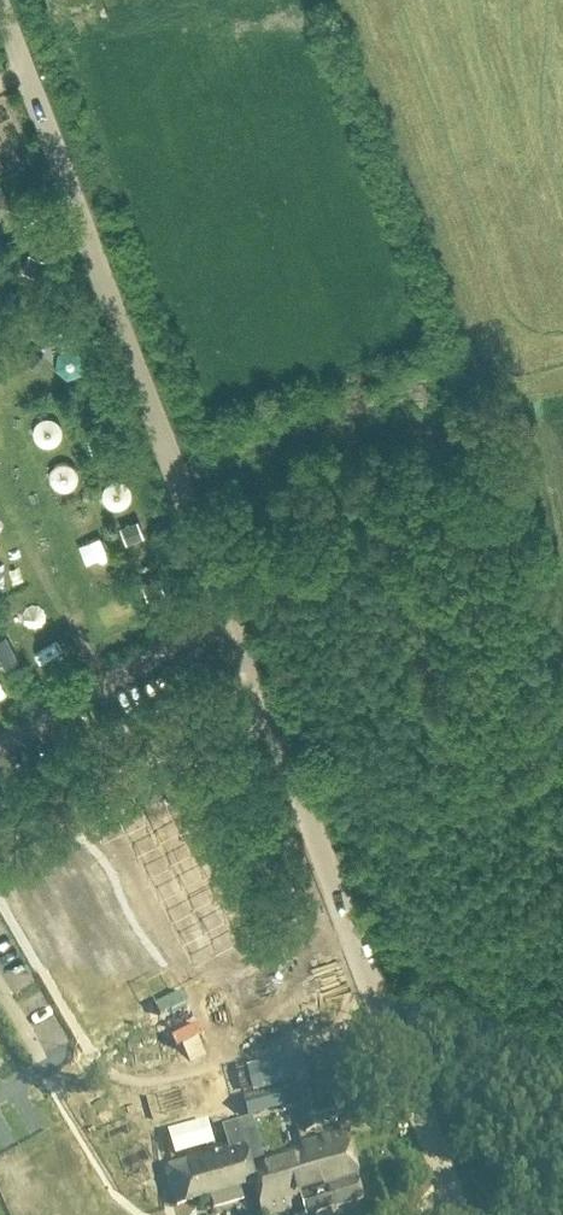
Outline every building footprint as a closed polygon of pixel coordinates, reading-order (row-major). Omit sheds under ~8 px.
[(27,254),(21,271),(37,277),(44,260),(27,254)] [(47,332),(58,341),(55,366),(66,375),(80,369),(81,355),(70,346),(71,336),(74,321),(63,313),(49,317),(47,332)] [(64,410),(43,420),(56,448),(77,439),(64,410)] [(103,427),(86,433),(92,450),(109,443),(103,427)] [(72,492),(92,481),(80,457),(60,467),(72,492)] [(137,516),(120,523),(126,539),(143,533),(137,516)] [(9,545),(0,528),(0,550),(9,545)] [(37,575),(29,555),(0,568),(0,572),(7,588),(37,575)] [(159,573),(142,580),(147,595),(165,589),(159,573)] [(4,665),(16,659),(2,633),(0,634),(0,659),(4,665)] [(308,1082),(292,1086),(305,1132),(321,1128),(308,1082)] [(205,1120),(167,1131),(174,1155),(212,1145),(205,1120)] [(324,1140),(298,1148),(264,1157),(255,1125),(229,1133),(232,1145),(185,1158),(186,1162),(165,1168),(175,1205),(209,1196),(212,1208),(237,1201),(241,1196),(239,1187),(255,1183),(265,1214),(267,1214),(299,1206),(296,1197),(353,1181),(354,1181),(342,1138),(336,1140),(336,1137),(324,1140)] [(296,1197),(299,1206),(301,1214),(309,1214),(359,1201),(353,1181),(296,1197)]
